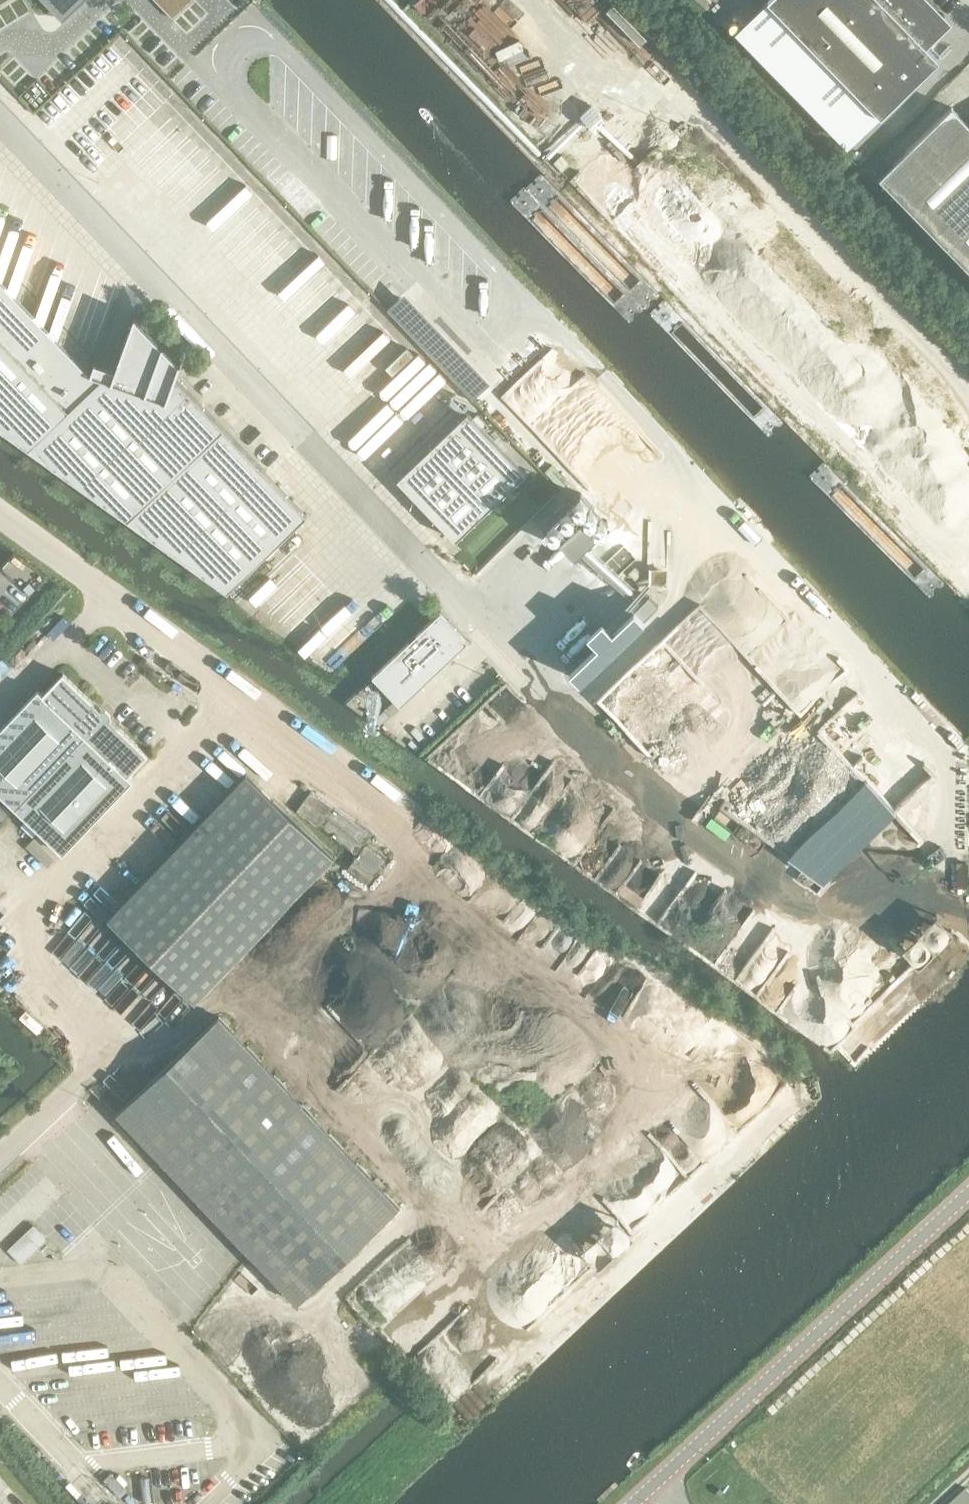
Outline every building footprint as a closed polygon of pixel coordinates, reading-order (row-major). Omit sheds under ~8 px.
[(61,16),(79,0),(46,0),(61,16)] [(938,58),(920,39),(941,20),(921,0),(767,0),(879,115),(938,58)] [(951,106),(878,178),(968,271),(968,125),(951,106)] [(227,589),(307,513),(176,375),(181,362),(179,362),(176,368),(158,361),(164,345),(162,344),(161,346),(134,321),(135,319),(133,318),(110,382),(91,375),(95,363),(94,362),(85,385),(83,382),(86,374),(69,368),(72,359),(55,353),(58,345),(42,339),(45,330),(28,324),(31,315),(14,309),(17,301),(1,295),(4,286),(0,285),(0,426),(227,589)] [(397,478),(455,539),(526,472),(484,429),(488,425),(477,413),(473,417),(467,411),(397,478)] [(546,518),(571,550),(609,520),(584,489),(546,518)] [(373,675),(374,676),(400,704),(468,639),(440,610),(428,621),(372,674),(373,675)] [(21,809),(111,715),(69,674),(49,695),(44,691),(0,737),(0,789),(21,809)] [(153,755),(111,715),(21,809),(68,854),(138,781),(133,776),(153,755)] [(252,775),(113,919),(200,1003),(339,859),(252,775)] [(867,777),(791,848),(820,879),(896,808),(867,777)] [(296,809),(356,854),(371,833),(311,789),(296,809)] [(365,843),(347,868),(368,883),(386,859),(365,843)] [(940,910),(926,924),(934,932),(948,919),(940,910)] [(224,1018),(121,1114),(300,1305),(403,1208),(224,1018)] [(65,1240),(59,1245),(69,1255),(82,1242),(105,1266),(116,1256),(86,1225),(88,1224),(64,1199),(63,1199),(45,1180),(0,1224),(0,1258),(10,1248),(24,1263),(57,1232),(65,1240)] [(584,1247),(600,1262),(633,1228),(616,1213),(584,1247)] [(968,1502),(968,1486),(967,1484),(943,1503),(966,1503),(968,1502)]
